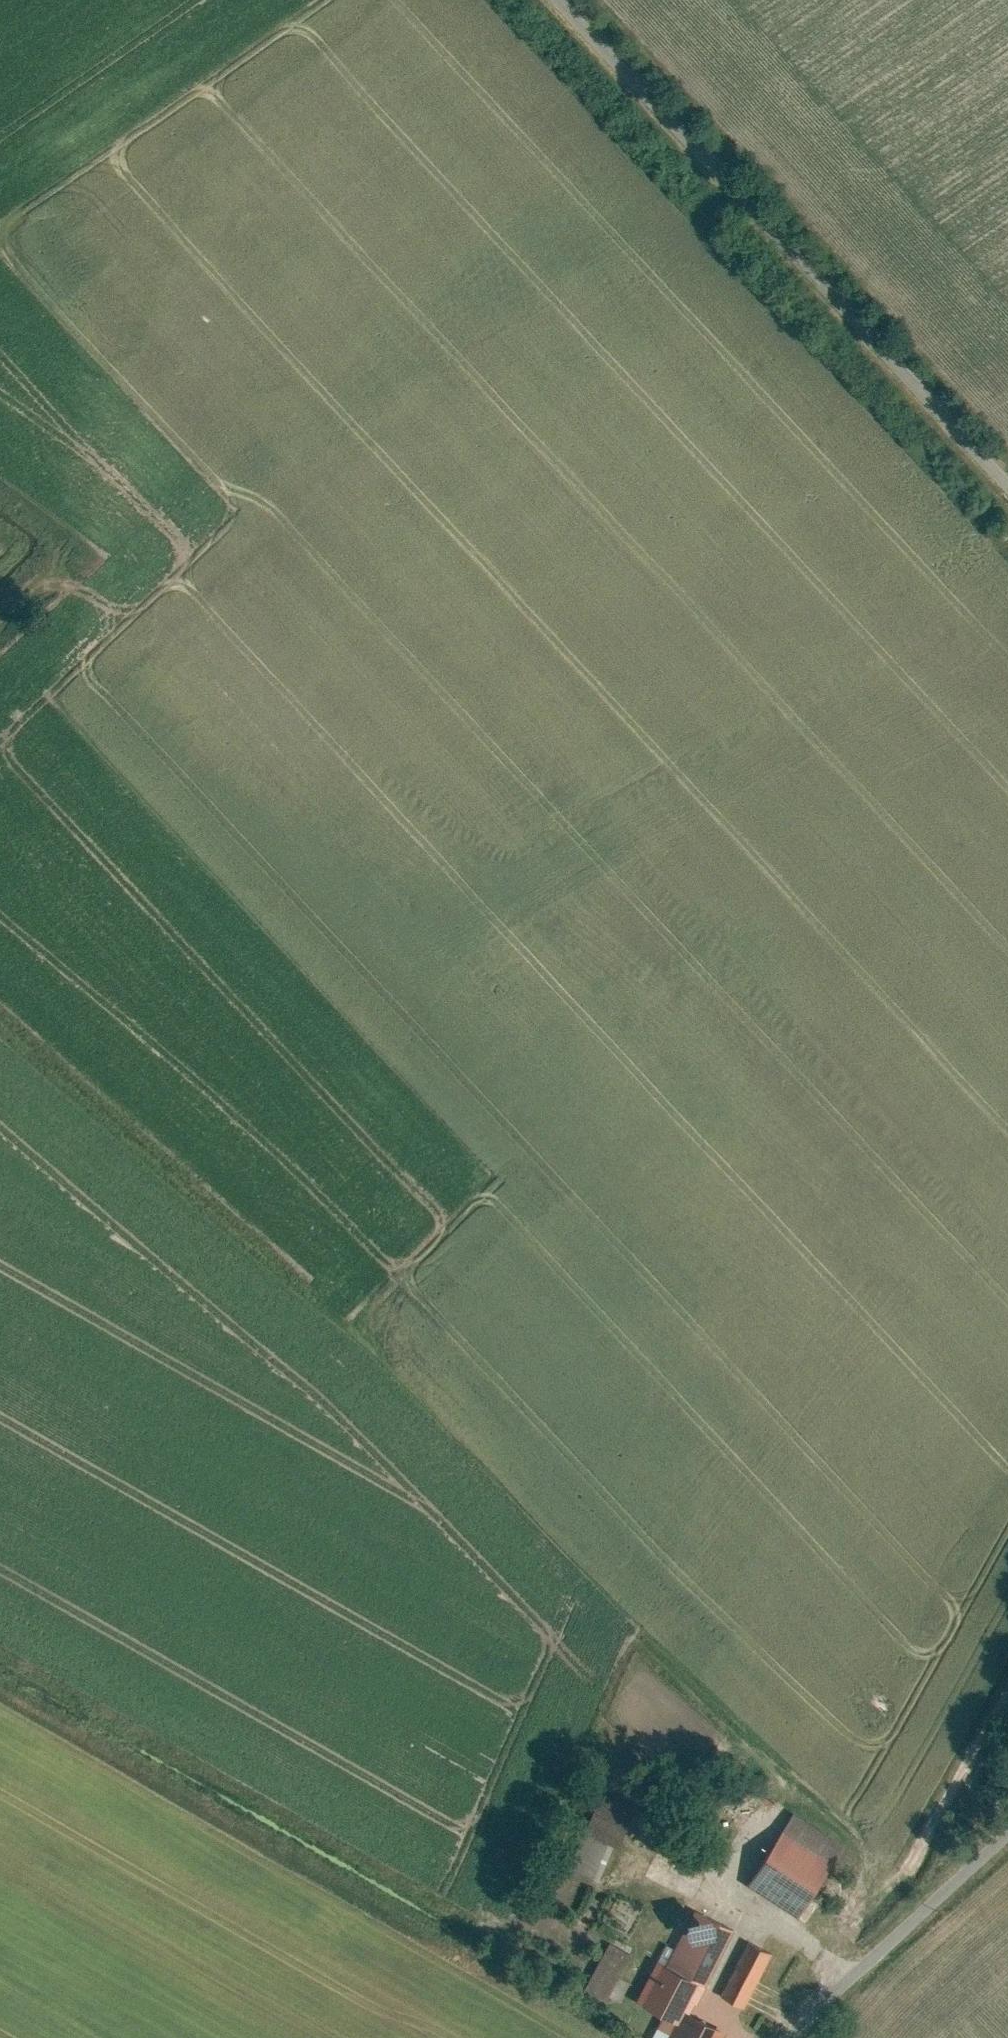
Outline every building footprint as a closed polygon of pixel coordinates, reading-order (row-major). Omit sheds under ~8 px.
[(785,1812),(741,1883),(796,1917),(840,1846),(785,1812)] [(694,1899),(665,1951),(704,1972),(732,1920),(694,1899)] [(743,1927),(717,1983),(744,1996),(771,1940),(743,1927)] [(630,1942),(606,1930),(590,1960),(614,1972),(630,1942)] [(639,1991),(682,2014),(669,2037),(723,2037),(732,2021),(690,1998),(704,1972),(661,1949),(639,1991)]
